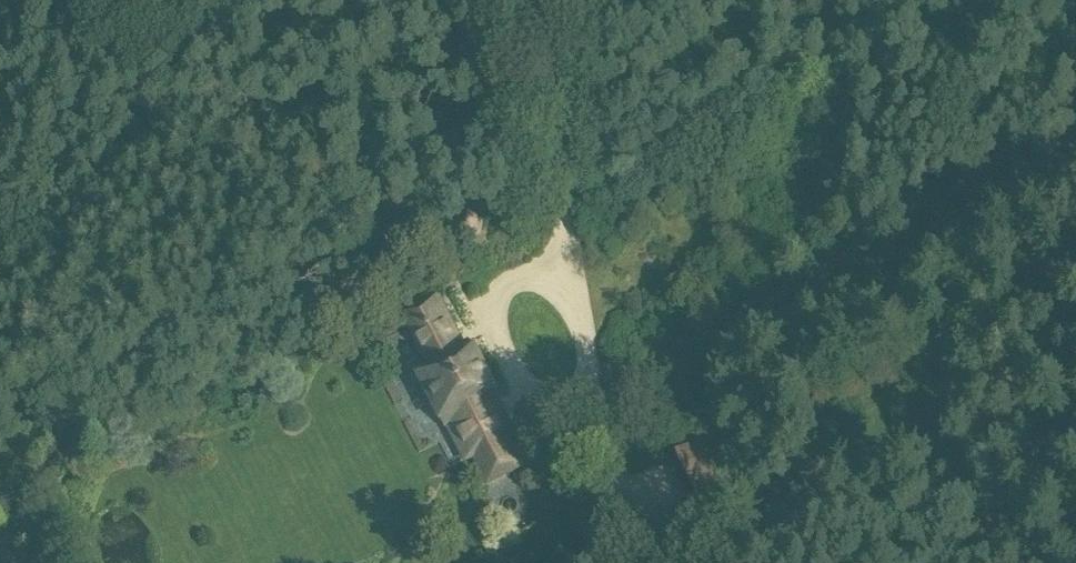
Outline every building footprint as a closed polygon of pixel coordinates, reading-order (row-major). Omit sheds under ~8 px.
[(440,301),(404,315),(433,371),(418,379),(440,422),(456,414),(476,454),(473,456),(487,484),(527,464),(492,396),(495,394),(471,348),(465,351),(440,301)] [(708,444),(674,458),(696,509),(729,495),(708,444)]
